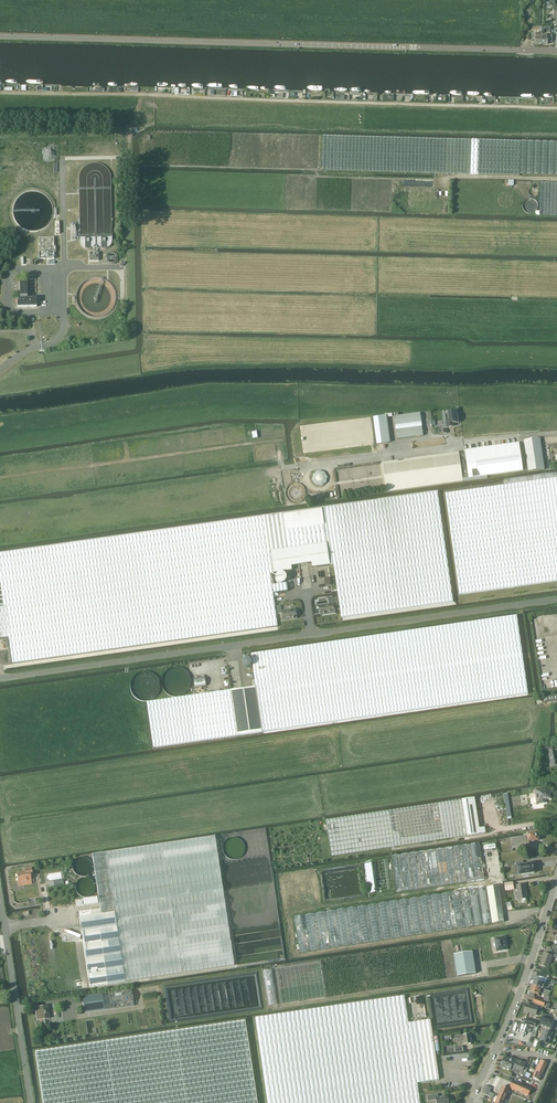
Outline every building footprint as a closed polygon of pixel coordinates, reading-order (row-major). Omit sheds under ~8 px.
[(542,35),(536,35),(536,34),(532,34),(532,39),(536,39),(535,44),(542,44),(542,35)] [(548,35),(542,35),(542,44),(548,44),(548,42),(552,42),(552,36),(548,36),(548,35)] [(322,169),(471,174),(520,175),(520,174),(556,175),(556,142),(395,138),(323,136),(322,169)] [(540,215),(556,216),(556,183),(541,182),(540,215)] [(538,209),(538,207),(538,206),(538,204),(537,203),(536,202),(535,201),(533,200),(532,199),(531,199),(529,199),(528,200),(526,201),(525,201),(524,202),(523,204),(523,205),(523,207),(523,208),(523,210),(524,211),(525,212),(526,213),(527,214),(528,215),(530,215),(531,215),(533,214),(534,214),(535,213),(537,212),(537,210),(538,209)] [(54,238),(38,238),(38,260),(54,259),(54,238)] [(99,253),(95,253),(89,253),(89,261),(99,261),(99,253)] [(115,261),(116,260),(116,259),(116,258),(116,257),(116,256),(115,256),(115,255),(114,255),(114,254),(113,254),(112,254),(111,254),(110,254),(109,254),(108,255),(107,256),(107,257),(107,258),(106,258),(106,259),(107,260),(107,261),(108,262),(109,263),(110,263),(111,263),(112,263),(113,263),(114,263),(114,262),(115,262),(115,261)] [(38,291),(38,274),(29,274),(30,291),(38,291)] [(37,307),(36,299),(27,299),(27,296),(28,296),(27,283),(20,283),(20,296),(21,296),(21,299),(17,299),(17,307),(37,307)] [(96,323),(93,332),(103,335),(106,326),(96,323)] [(49,325),(42,327),(43,334),(51,332),(49,325)] [(449,413),(445,414),(447,427),(454,426),(454,423),(458,423),(459,423),(458,411),(449,412),(449,413)] [(395,425),(422,422),(420,413),(394,417),(395,425)] [(423,436),(422,427),(396,430),(397,439),(423,436)] [(528,471),(529,472),(544,469),(540,438),(524,441),(526,453),(521,453),(519,443),(465,450),(469,481),(487,479),(487,476),(528,471)] [(412,448),(446,444),(445,439),(412,443),(412,448)] [(469,480),(465,452),(383,463),(387,493),(469,480)] [(314,474),(313,480),(316,485),(322,486),(326,483),(328,477),(324,472),(318,471),(314,474)] [(445,494),(459,595),(556,581),(556,478),(445,494)] [(274,573),(271,551),(327,543),(330,565),(331,565),(334,565),(341,617),(454,602),(438,492),(322,508),(325,525),(286,531),(283,514),(136,535),(0,554),(0,639),(8,638),(12,664),(278,627),(270,574),(274,574),(274,573)] [(322,508),(283,514),(286,531),(325,525),(322,508)] [(312,563),(313,568),(330,565),(327,543),(271,551),(274,573),(292,571),(291,566),(312,563)] [(287,583),(273,584),(274,592),(287,591),(287,583)] [(334,606),(338,606),(336,598),(333,598),(334,604),(320,606),(321,615),(335,613),(334,606)] [(281,613),(282,620),(297,618),(295,609),(281,611),(280,606),(277,606),(278,614),(281,613)] [(517,616),(251,654),(256,687),(263,732),(528,693),(517,616)] [(192,685),(192,682),(192,679),(191,676),(190,673),(188,671),(185,669),(182,668),(180,667),(177,667),(174,667),(172,668),(170,669),(169,669),(167,671),(165,673),(163,676),(163,679),(162,681),(162,684),(163,687),(164,689),(166,692),(169,694),(171,695),(173,696),(176,696),(180,696),(182,695),(185,694),(187,692),(189,690),(191,687),(192,685)] [(161,689),(162,686),(161,683),(160,680),(159,677),(157,675),(154,673),(152,671),(149,670),(146,670),(143,671),(140,672),(137,673),(135,675),(133,677),(131,680),(131,683),(130,686),(131,689),(131,692),(133,694),(135,697),(137,699),(140,700),(143,701),(146,701),(149,701),(152,700),(154,699),(157,697),(159,694),(160,692),(161,689)] [(205,677),(194,678),(195,687),(206,686),(205,677)] [(256,687),(231,690),(238,736),(263,732),(256,687)] [(231,690),(147,702),(154,748),(238,736),(231,690)] [(556,751),(548,752),(551,767),(556,766),(556,751)] [(535,789),(537,804),(546,803),(545,799),(551,799),(550,791),(544,792),(544,788),(535,789)] [(327,820),(332,857),(486,833),(485,828),(479,828),(475,798),(389,811),(327,820)] [(539,841),(537,832),(526,833),(527,837),(511,839),(512,849),(529,846),(529,842),(539,841)] [(125,982),(234,965),(215,836),(162,844),(92,855),(101,908),(101,912),(114,910),(125,982)] [(245,850),(239,836),(226,841),(228,847),(226,848),(229,856),(245,850)] [(480,843),(392,856),(397,893),(485,880),(480,843)] [(523,862),(516,863),(516,866),(518,866),(519,875),(535,873),(533,863),(523,865),(523,862)] [(26,872),(17,874),(18,882),(24,881),(24,885),(32,884),(30,877),(32,876),(31,869),(25,870),(26,872)] [(85,875),(77,889),(87,895),(95,882),(85,875)] [(514,890),(513,882),(504,883),(505,891),(514,890)] [(527,899),(525,884),(516,885),(518,900),(527,899)] [(295,917),(300,953),(504,922),(499,885),(487,887),(295,917)] [(90,987),(125,982),(114,910),(101,912),(101,908),(79,911),(80,917),(90,987)] [(504,937),(495,938),(497,951),(506,950),(504,937)] [(473,952),(454,955),(458,976),(476,973),(473,952)] [(541,959),(539,963),(540,964),(541,964),(540,965),(549,968),(553,956),(545,953),(543,959),(542,959),(541,959)] [(535,979),(533,985),(551,992),(553,988),(542,985),(543,982),(535,979)] [(181,1009),(180,1015),(208,1010),(207,1004),(206,1000),(203,999),(205,992),(204,991),(204,992),(203,987),(200,986),(198,987),(197,985),(183,987),(184,991),(182,992),(182,996),(186,996),(186,999),(182,1000),(190,1001),(181,1002),(180,1007),(181,1009)] [(548,1002),(551,992),(533,985),(529,995),(534,997),(535,993),(539,995),(540,992),(546,995),(544,1000),(535,997),(534,1002),(544,1006),(544,1007),(546,1008),(546,1007),(547,1003),(548,1002)] [(84,1013),(134,1005),(131,988),(82,996),(84,1013)] [(404,996),(255,1018),(268,1102),(420,1102),(417,1083),(408,1023),(404,996)] [(540,1007),(539,1008),(526,1004),(524,1011),(538,1015),(539,1011),(542,1012),(543,1008),(540,1007)] [(43,1009),(43,1007),(36,1008),(38,1020),(49,1018),(48,1009),(43,1009)] [(554,1021),(549,1019),(543,1017),(540,1025),(547,1028),(546,1030),(544,1030),(540,1041),(548,1044),(552,1033),(550,1032),(551,1029),(551,1030),(554,1021)] [(35,1052),(43,1102),(257,1102),(252,1067),(245,1020),(116,1040),(106,1041),(35,1052)] [(430,1020),(408,1023),(417,1083),(439,1080),(430,1020)] [(456,1042),(464,1041),(464,1044),(471,1043),(470,1034),(455,1036),(456,1042)] [(501,1067),(510,1070),(510,1071),(518,1074),(525,1076),(530,1064),(525,1063),(512,1058),(510,1057),(509,1059),(505,1057),(501,1067)] [(541,1060),(538,1067),(536,1070),(543,1073),(547,1063),(541,1060)] [(539,1080),(543,1073),(536,1070),(533,1077),(539,1080)] [(510,1087),(511,1088),(519,1091),(522,1085),(513,1081),(510,1087)] [(531,1089),(522,1085),(519,1091),(528,1095),(531,1089)] [(509,1090),(503,1087),(499,1096),(505,1099),(509,1090)] [(427,1096),(428,1101),(435,1100),(436,1102),(448,1102),(448,1101),(448,1100),(448,1098),(447,1096),(438,1098),(437,1094),(427,1096)]
